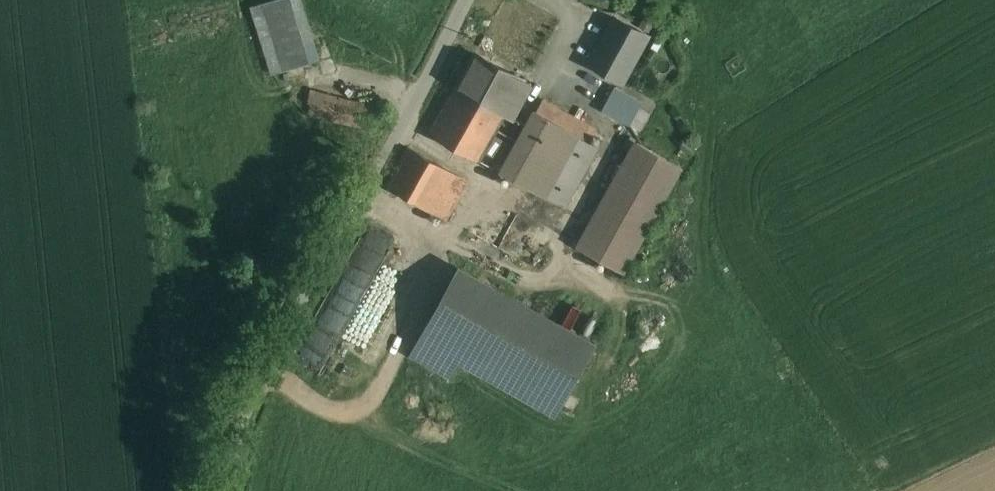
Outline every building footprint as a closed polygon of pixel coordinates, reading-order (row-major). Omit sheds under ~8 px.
[(256,6),(280,76),(301,69),(284,19),(289,18),(283,0),(274,0),(256,6)] [(289,18),(301,14),(296,0),(283,0),(289,18)] [(308,0),(296,0),(301,14),(305,12),(322,62),(328,60),(308,0)] [(289,18),(284,19),(301,69),(322,62),(305,12),(301,14),(289,18)] [(648,35),(615,17),(590,63),(623,81),(648,35)] [(489,61),(475,53),(432,132),(430,134),(479,161),(505,114),(524,80),(489,61)] [(524,80),(505,114),(512,119),(531,84),(524,80)] [(391,96),(315,86),(312,112),(345,116),(388,122),(391,96)] [(642,102),(614,86),(602,109),(630,125),(642,102)] [(560,108),(545,100),(544,100),(537,112),(553,121),(560,108)] [(560,108),(553,121),(584,138),(591,126),(560,108)] [(537,112),(535,110),(526,126),(501,172),(564,207),(598,146),(584,138),(553,121),(537,112)] [(505,114),(479,161),(501,172),(526,126),(512,119),(505,114)] [(601,144),(606,134),(594,128),(589,138),(601,144)] [(410,148),(389,187),(429,208),(450,170),(410,148)] [(636,149),(577,254),(621,279),(680,174),(636,149)] [(592,346),(456,270),(409,354),(449,376),(458,360),(554,413),(592,346)]
